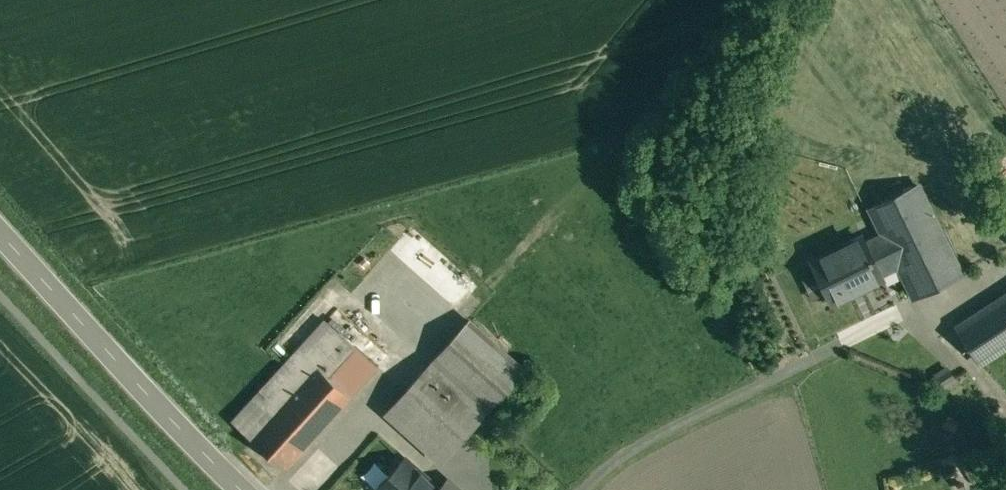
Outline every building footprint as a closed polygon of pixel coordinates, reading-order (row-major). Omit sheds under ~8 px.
[(918,184),(871,207),(883,232),(899,264),(914,295),(961,272),(960,272),(1005,249),(1005,196),(940,229),(918,184)] [(862,237),(813,261),(832,300),(881,276),(880,274),(899,264),(883,232),(864,241),(862,237)] [(958,326),(979,360),(1005,344),(1005,296),(958,326)] [(525,369),(469,318),(431,361),(487,411),(525,369)] [(284,467),(351,395),(378,366),(344,335),(326,319),(300,348),(233,421),(251,437),(284,467)] [(957,375),(911,333),(901,344),(948,386),(957,375)] [(487,411),(431,361),(386,411),(442,461),(487,411)] [(327,489),(410,489),(424,474),(425,472),(380,431),(327,489)] [(448,477),(439,487),(424,474),(411,489),(412,489),(462,489),(448,477)]
